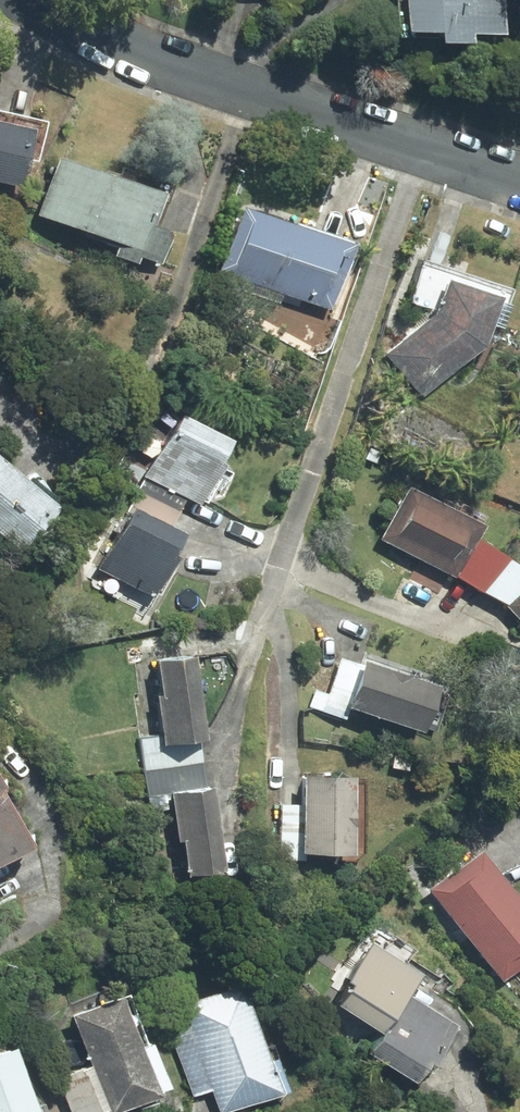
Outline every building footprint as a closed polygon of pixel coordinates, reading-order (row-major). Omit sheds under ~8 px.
[(402,29),(436,29),(436,44),(465,44),(465,22),(502,22),(502,0),(402,0),(402,29)] [(0,119),(0,182),(31,189),(44,129),(0,119)] [(160,187),(54,151),(31,219),(162,263),(173,232),(147,223),(160,187)] [(214,273),(330,313),(355,241),(238,201),(214,273)] [(383,357),(418,396),(482,346),(489,321),(500,326),(514,283),(419,256),(407,300),(427,309),(383,357)] [(140,478),(199,510),(235,444),(175,412),(140,478)] [(0,454),(0,539),(21,555),(62,503),(0,454)] [(455,577),(483,524),(407,483),(378,535),(455,577)] [(80,593),(143,625),(188,535),(124,504),(80,593)] [(519,618),(519,585),(503,601),(519,618)] [(154,751),(204,743),(190,655),(153,661),(158,693),(145,695),(154,751)] [(346,703),(425,726),(437,685),(341,657),(330,696),(312,691),(306,711),(341,721),(346,703)] [(351,855),(353,773),(299,771),(296,852),(351,855)] [(34,845),(0,783),(0,864),(34,845)] [(224,869),(211,785),(164,792),(172,845),(185,840),(191,875),(224,869)] [(501,981),(519,966),(519,906),(474,850),(425,890),(501,981)] [(362,1057),(423,1091),(461,1023),(404,991),(416,970),(368,943),(335,1002),(379,1027),(362,1057)] [(240,976),(177,997),(186,1023),(166,1030),(190,1104),(211,1097),(216,1111),(223,1111),(279,1094),(240,976)] [(116,994),(69,1013),(90,1063),(51,1079),(65,1111),(118,1111),(157,1096),(116,994)] [(0,1051),(0,1111),(42,1111),(19,1045),(0,1051)]
